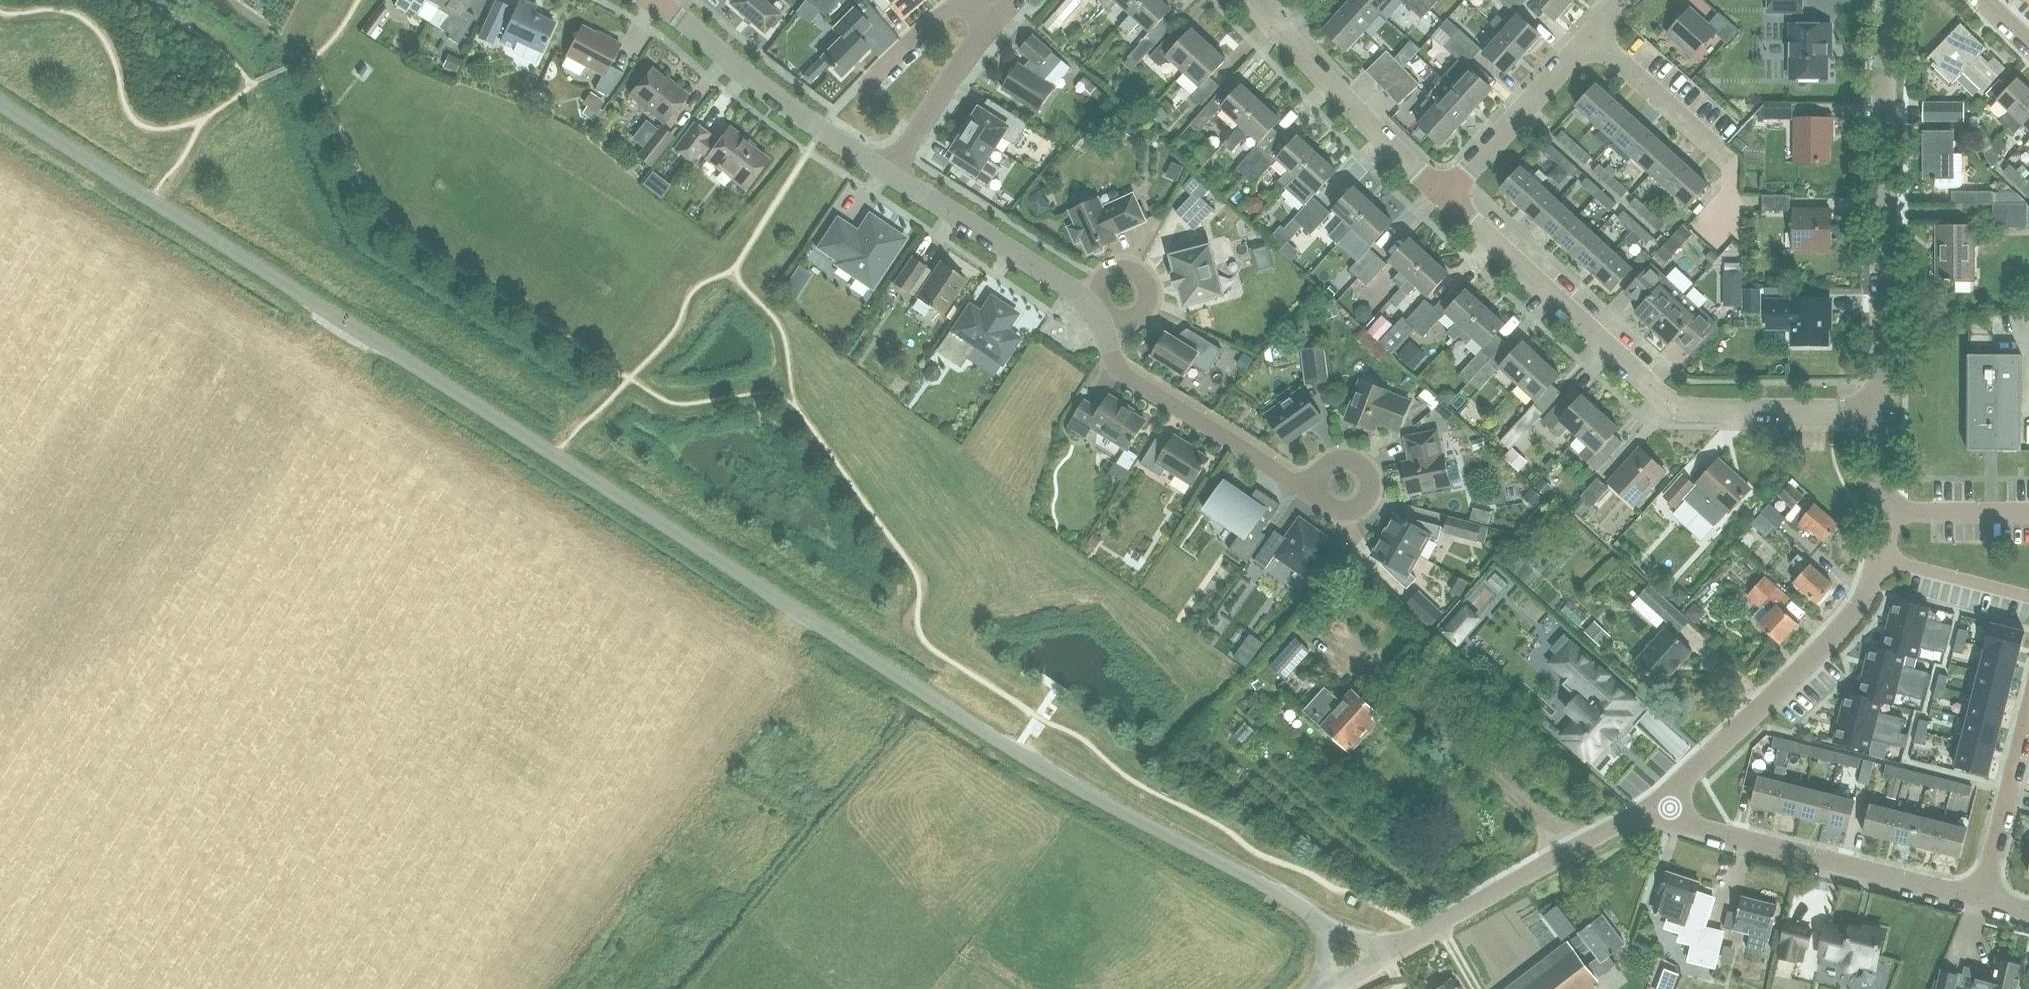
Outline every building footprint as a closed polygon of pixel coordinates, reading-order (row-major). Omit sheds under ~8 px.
[(443,0),(398,0),(395,5),(407,13),(409,9),(418,15),(426,2),(438,9),(443,0)] [(438,9),(449,16),(441,29),(450,34),(448,38),(459,44),(476,17),(466,11),(472,0),(443,0),(438,9)] [(496,2),(480,38),(492,44),(498,32),(505,35),(502,41),(515,47),(518,41),(542,52),(555,23),(533,13),(536,7),(522,0),(521,0),(514,14),(507,11),(509,7),(496,2)] [(731,4),(764,32),(770,26),(773,28),(782,18),(761,0),(734,0),(731,4)] [(825,15),(840,0),(806,0),(825,15)] [(883,13),(892,5),(902,18),(923,1),(922,0),(872,0),(883,13)] [(1080,0),(1067,0),(1057,11),(1067,21),(1083,3),(1080,0)] [(1146,0),(1100,0),(1111,9),(1118,2),(1131,14),(1121,26),(1121,27),(1146,0)] [(1121,27),(1130,34),(1140,22),(1151,32),(1172,9),(1162,0),(1146,0),(1121,27)] [(1366,0),(1354,0),(1343,12),(1366,33),(1382,15),(1366,0)] [(1382,15),(1396,0),(1366,0),(1382,15)] [(1431,11),(1419,0),(1401,0),(1423,20),(1431,11)] [(1431,11),(1439,2),(1437,0),(1419,0),(1431,11)] [(1524,5),(1518,0),(1501,0),(1516,14),(1524,5)] [(1557,20),(1573,2),(1571,0),(1534,0),(1557,20)] [(1805,0),(1770,0),(1770,13),(1805,13),(1805,0)] [(381,6),(364,31),(372,36),(389,12),(381,6)] [(833,28),(842,37),(821,58),(841,77),(869,49),(858,38),(871,25),(853,8),(833,28)] [(1692,9),(1669,34),(1695,57),(1717,33),(1726,42),(1737,30),(1719,13),(1709,24),(1692,9)] [(1366,33),(1343,12),(1326,31),(1349,52),(1366,33)] [(1502,34),(1525,55),(1542,36),(1519,15),(1502,34)] [(1450,20),(1442,28),(1444,30),(1474,58),(1482,49),(1450,20)] [(1984,92),(2006,69),(1995,58),(1989,64),(1980,56),(1987,49),(1961,24),(1926,60),(1952,86),(1963,74),(1984,92)] [(1833,46),(1833,25),(1793,25),(1792,79),(1829,80),(1829,46),(1833,46)] [(568,56),(562,66),(580,76),(585,65),(603,75),(595,90),(608,97),(624,74),(609,66),(621,45),(607,38),(605,40),(596,35),(596,34),(582,27),(567,55),(568,56)] [(1185,72),(1210,44),(1194,29),(1178,47),(1168,38),(1150,57),(1160,66),(1168,58),(1185,72)] [(1493,90),(1470,69),(1467,66),(1474,58),(1444,30),(1435,39),(1460,60),(1443,78),(1476,109),(1493,90)] [(1525,55),(1502,34),(1485,53),(1508,74),(1525,55)] [(1046,81),(1063,61),(1034,36),(1021,51),(1031,60),(1025,67),(1019,64),(1003,89),(1039,113),(1056,87),(1046,81)] [(1129,57),(1130,58),(1125,64),(1133,71),(1138,66),(1157,44),(1149,36),(1129,57)] [(1373,40),(1367,46),(1375,53),(1380,47),(1373,40)] [(1210,44),(1185,72),(1201,87),(1193,96),(1203,105),(1220,86),(1211,77),(1227,59),(1210,44)] [(1375,80),(1396,59),(1389,52),(1368,73),(1375,80)] [(450,57),(446,68),(457,73),(461,62),(450,57)] [(1405,69),(1396,59),(1375,80),(1384,89),(1405,69)] [(673,86),(653,69),(631,95),(664,123),(688,96),(674,84),(673,86)] [(1384,89),(1392,98),(1413,77),(1405,69),(1384,89)] [(1413,77),(1392,98),(1400,106),(1421,86),(1413,77)] [(1428,98),(1436,106),(1460,127),(1476,109),(1443,78),(1426,96),(1428,98)] [(1085,79),(1080,85),(1097,101),(1102,96),(1085,79)] [(2028,105),(2028,91),(2018,80),(1998,101),(2009,112),(2000,122),(2006,128),(2007,127),(2016,118),(2016,119),(2028,105)] [(1243,85),(1222,108),(1241,125),(1262,103),(1243,85)] [(1579,108),(1597,126),(1618,103),(1599,86),(1579,108)] [(591,94),(584,104),(597,113),(604,103),(591,94)] [(1991,118),(2002,108),(1993,97),(1982,107),(1991,118)] [(1430,112),(1419,124),(1443,146),(1460,127),(1436,106),(1428,98),(1422,105),(1430,112)] [(963,127),(996,148),(1003,137),(1016,145),(1030,124),(994,102),(987,112),(981,108),(975,116),(972,114),(963,127)] [(1191,124),(1192,125),(1181,137),(1187,142),(1195,134),(1197,135),(1199,132),(1200,133),(1219,111),(1211,103),(1191,124)] [(1241,125),(1225,144),(1232,151),(1249,133),(1260,143),(1281,120),(1280,119),(1283,115),(1274,107),(1271,110),(1262,103),(1241,125)] [(1618,103),(1597,126),(1616,142),(1636,119),(1618,103)] [(1794,121),(1794,104),(1765,104),(1765,121),(1794,121)] [(1965,104),(1944,104),(1944,121),(1965,121),(1965,104)] [(2007,127),(2015,134),(2023,125),(2028,131),(2028,105),(2016,119),(2016,118),(2007,127)] [(1616,142),(1634,159),(1654,136),(1636,119),(1616,142)] [(1832,137),(1833,119),(1798,119),(1797,162),(1829,163),(1829,137),(1832,137)] [(711,136),(695,124),(676,149),(692,161),(700,151),(707,157),(707,158),(720,168),(721,168),(722,172),(728,176),(731,176),(731,177),(732,177),(735,173),(749,185),(768,160),(743,142),(745,140),(729,128),(716,146),(708,140),(711,136)] [(1973,131),(1983,149),(1992,143),(1982,126),(1973,131)] [(996,148),(963,127),(955,140),(959,142),(953,150),(960,155),(953,166),(989,189),(1002,168),(989,159),(996,148)] [(673,137),(661,128),(638,156),(651,166),(673,137)] [(1558,139),(1572,153),(1579,146),(1564,132),(1558,139)] [(1953,133),(1925,133),(1925,178),(1937,178),(1937,187),(1958,187),(1962,186),(1963,182),(1963,154),(1953,154),(1953,133)] [(1299,136),(1279,159),(1290,170),(1279,182),(1286,189),(1297,177),(1318,154),(1299,136)] [(1654,136),(1634,159),(1652,175),(1673,152),(1654,136)] [(1997,137),(1992,143),(1983,149),(1993,166),(2002,161),(1998,154),(2006,146),(1997,137)] [(1547,151),(1561,164),(1567,157),(1553,145),(1547,151)] [(1247,176),(1267,154),(1258,146),(1238,168),(1247,176)] [(1593,159),(1579,146),(1572,153),(1586,166),(1593,159)] [(1652,175),(1670,192),(1691,169),(1673,152),(1652,175)] [(1267,154),(1247,176),(1256,184),(1275,162),(1267,154)] [(1297,177),(1286,189),(1305,206),(1316,194),(1337,171),(1318,154),(1297,177)] [(1204,155),(1198,162),(1204,167),(1210,160),(1204,155)] [(1567,157),(1561,164),(1570,173),(1575,178),(1581,171),(1567,157)] [(1561,164),(1552,173),(1562,182),(1570,173),(1561,164)] [(1593,172),(1609,186),(1615,179),(1613,178),(1618,172),(1610,165),(1605,171),(1599,165),(1593,172)] [(2026,178),(2012,165),(2005,172),(2019,186),(2026,178)] [(1521,207),(1542,185),(1548,177),(1540,170),(1534,177),(1523,167),(1502,190),(1521,207)] [(1691,169),(1670,192),(1689,209),(1710,186),(1691,169)] [(653,176),(645,186),(651,191),(655,194),(662,184),(653,176)] [(1192,196),(1177,212),(1195,230),(1214,211),(1203,199),(1210,192),(1194,177),(1183,188),(1192,196)] [(1583,184),(1597,197),(1603,191),(1588,177),(1583,184)] [(2026,178),(2019,186),(2028,196),(2028,181),(2026,178)] [(1615,179),(1609,186),(1623,199),(1629,192),(1615,179)] [(1521,207),(1539,224),(1560,201),(1542,185),(1521,207)] [(1353,228),(1354,228),(1374,205),(1356,188),(1335,211),(1345,220),(1330,237),(1338,244),(1353,228)] [(1041,190),(1027,200),(1040,218),(1053,208),(1041,190)] [(1618,205),(1603,191),(1597,197),(1612,211),(1618,205)] [(1953,204),(1978,204),(1994,204),(1994,192),(1953,192),(1953,204)] [(1146,221),(1134,194),(1103,208),(1099,198),(1071,211),(1077,224),(1070,228),(1076,243),(1084,240),(1090,253),(1093,252),(1097,254),(1104,251),(1105,247),(1118,240),(1116,235),(1146,221)] [(1791,211),(1791,195),(1763,195),(1763,211),(1791,211)] [(1303,227),(1323,205),(1314,197),(1294,219),(1303,227)] [(1249,203),(1249,209),(1253,213),(1259,213),(1263,209),(1263,203),(1259,199),(1253,199),(1249,203)] [(1630,206),(1645,219),(1651,212),(1657,205),(1650,199),(1643,205),(1636,199),(1630,206)] [(1539,224),(1557,241),(1578,218),(1560,201),(1539,224)] [(1158,204),(1149,207),(1152,215),(1161,211),(1158,204)] [(1994,228),(2027,227),(2027,204),(1994,204),(1994,228)] [(1323,205),(1303,227),(1312,235),(1331,213),(1323,205)] [(1374,205),(1354,228),(1373,245),(1393,222),(1374,205)] [(1831,249),(1832,210),(1795,210),(1795,249),(1831,249)] [(1619,218),(1633,231),(1639,224),(1625,212),(1619,218)] [(1651,212),(1645,219),(1660,233),(1666,226),(1651,212)] [(872,289),(905,239),(869,215),(858,232),(838,219),(818,248),(838,261),(836,264),(872,289)] [(1575,257),(1596,235),(1578,218),(1557,241),(1575,257)] [(1655,238),(1639,224),(1633,231),(1649,245),(1655,238)] [(1283,226),(1270,241),(1281,251),(1289,243),(1294,237),(1283,226)] [(1683,227),(1671,240),(1681,249),(1693,236),(1683,227)] [(1953,281),(1973,281),(1973,227),(1939,227),(1939,281),(1945,281),(1945,283),(1953,283),(1953,281)] [(1575,257),(1593,274),(1614,251),(1596,235),(1575,257)] [(1393,280),(1401,288),(1402,288),(1431,256),(1412,239),(1391,262),(1401,271),(1393,280)] [(1671,240),(1660,252),(1669,261),(1681,249),(1671,240)] [(1277,269),(1270,242),(1250,247),(1257,274),(1277,269)] [(1211,246),(1172,256),(1177,273),(1181,288),(1185,306),(1224,295),(1211,246)] [(1359,278),(1379,257),(1370,249),(1350,270),(1359,278)] [(1731,249),(1724,257),(1735,267),(1742,259),(1731,249)] [(1614,251),(1593,274),(1612,291),(1633,269),(1614,251)] [(1712,251),(1706,258),(1713,264),(1719,257),(1712,251)] [(1647,255),(1638,265),(1643,269),(1652,259),(1647,255)] [(1431,256),(1402,288),(1410,295),(1418,286),(1429,296),(1450,273),(1431,256)] [(1379,257),(1359,278),(1368,286),(1388,265),(1379,257)] [(916,298),(942,315),(966,280),(940,262),(932,274),(924,269),(925,267),(912,258),(894,284),(907,293),(909,290),(918,296),(916,298)] [(1653,264),(1630,289),(1646,304),(1637,314),(1653,329),(1679,302),(1686,294),(1676,286),(1663,273),(1653,264)] [(1742,272),(1725,272),(1725,306),(1742,306),(1742,291),(1742,272)] [(786,276),(781,282),(794,292),(799,285),(786,276)] [(1447,313),(1457,323),(1447,333),(1456,341),(1460,336),(1466,330),(1487,307),(1468,290),(1447,313)] [(1761,291),(1742,291),(1742,306),(1742,315),(1761,315),(1761,291)] [(1679,302),(1653,329),(1670,345),(1679,335),(1695,350),(1718,325),(1686,294),(1679,302)] [(954,329),(939,351),(960,365),(973,345),(1002,365),(1019,339),(1006,330),(1017,314),(991,297),(980,313),(965,336),(954,329)] [(1831,317),(1831,299),(1795,298),(1795,301),(1769,301),(1769,327),(1796,327),(1795,344),(1828,345),(1828,317),(1831,317)] [(1394,354),(1415,329),(1435,308),(1426,300),(1407,321),(1404,319),(1382,343),(1394,354)] [(1358,309),(1357,316),(1361,322),(1367,323),(1373,319),(1375,313),(1371,307),(1364,305),(1358,309)] [(1487,307),(1466,330),(1460,336),(1468,344),(1474,338),(1485,348),(1506,325),(1487,307)] [(1444,316),(1435,308),(1415,329),(1424,337),(1444,316)] [(1384,316),(1369,332),(1372,334),(1381,343),(1396,326),(1384,316)] [(1384,347),(1371,335),(1372,334),(1369,332),(1365,328),(1356,338),(1362,344),(1363,344),(1376,356),(1382,362),(1391,352),(1384,346),(1384,347)] [(1209,373),(1223,350),(1190,329),(1182,341),(1167,332),(1160,343),(1157,344),(1153,350),(1154,353),(1152,356),(1186,377),(1194,364),(1209,373)] [(1412,340),(1398,356),(1414,370),(1428,355),(1412,340)] [(1501,368),(1519,385),(1543,359),(1525,342),(1501,368)] [(1302,349),(1306,385),(1330,382),(1325,346),(1302,349)] [(1471,381),(1489,362),(1491,359),(1482,351),(1463,373),(1471,381)] [(1245,355),(1238,366),(1248,372),(1255,361),(1245,355)] [(2022,451),(2022,355),(1968,355),(1968,451),(2022,451)] [(1543,359),(1519,385),(1537,401),(1561,375),(1543,359)] [(1489,362),(1471,381),(1481,390),(1498,371),(1489,362)] [(929,366),(924,372),(925,379),(931,383),(938,382),(942,376),(941,369),(936,365),(929,366)] [(1375,431),(1378,423),(1399,432),(1411,402),(1389,393),(1390,391),(1362,381),(1346,420),(1375,431)] [(1440,402),(1426,389),(1418,397),(1433,410),(1440,402)] [(1303,390),(1267,416),(1287,443),(1301,433),(1300,431),(1308,425),(1309,427),(1322,418),(1303,390)] [(1445,391),(1440,397),(1448,405),(1457,397),(1451,391),(1445,391)] [(1579,437),(1601,412),(1583,396),(1579,401),(1570,393),(1543,422),(1560,437),(1568,427),(1579,437)] [(1085,401),(1070,426),(1086,437),(1092,427),(1129,450),(1147,421),(1123,407),(1125,405),(1110,396),(1101,411),(1085,401)] [(1511,450),(1545,413),(1535,404),(1501,441),(1511,450)] [(1444,405),(1438,412),(1448,421),(1454,414),(1444,405)] [(1601,412),(1579,437),(1590,446),(1581,456),(1597,471),(1624,442),(1614,434),(1619,428),(1601,412)] [(1411,462),(1403,463),(1408,493),(1450,486),(1445,456),(1443,456),(1439,432),(1407,437),(1410,454),(1412,454),(1413,461),(1411,462)] [(1169,446),(1157,439),(1141,464),(1162,477),(1167,468),(1194,484),(1209,459),(1187,445),(1187,443),(1175,436),(1169,446)] [(1635,506),(1666,471),(1641,448),(1609,483),(1635,506)] [(1514,449),(1506,458),(1520,472),(1529,463),(1514,449)] [(1731,513),(1752,489),(1720,460),(1699,484),(1731,513)] [(1131,471),(1116,462),(1110,473),(1124,481),(1131,471)] [(1678,508),(1697,487),(1685,476),(1666,497),(1678,508)] [(1593,507),(1610,488),(1598,478),(1581,497),(1593,507)] [(1544,480),(1537,487),(1548,497),(1555,490),(1544,480)] [(1793,509),(1804,498),(1791,485),(1780,496),(1793,509)] [(1282,505),(1258,489),(1249,502),(1228,487),(1216,504),(1210,500),(1204,508),(1241,534),(1230,550),(1248,563),(1267,535),(1263,532),(1282,505)] [(1533,490),(1525,500),(1536,509),(1544,499),(1533,490)] [(1778,528),(1786,519),(1770,504),(1762,513),(1777,527),(1778,528)] [(1840,525),(1815,504),(1805,515),(1801,511),(1797,516),(1798,517),(1792,524),(1800,531),(1803,527),(1811,534),(1813,532),(1825,542),(1840,525)] [(1762,513),(1752,524),(1767,538),(1777,527),(1762,513)] [(1396,514),(1384,535),(1420,555),(1430,539),(1431,538),(1439,540),(1443,528),(1412,519),(1408,518),(1407,521),(1396,514)] [(1311,580),(1337,544),(1301,518),(1287,538),(1276,530),(1255,560),(1266,569),(1276,555),(1311,580)] [(1446,534),(1477,543),(1477,542),(1481,527),(1450,518),(1446,534)] [(1481,527),(1477,542),(1485,544),(1489,529),(1481,527)] [(1749,531),(1738,543),(1748,552),(1759,539),(1749,531)] [(1095,535),(1090,544),(1098,549),(1104,540),(1095,535)] [(1411,572),(1420,555),(1384,535),(1373,555),(1384,562),(1382,564),(1408,589),(1417,579),(1411,572)] [(1743,549),(1736,558),(1744,565),(1751,557),(1743,549)] [(1818,604),(1834,587),(1799,555),(1792,563),(1803,573),(1795,583),(1818,604)] [(1791,599),(1778,587),(1766,576),(1748,596),(1769,615),(1759,625),(1781,645),(1799,624),(1782,608),(1791,599)] [(1650,586),(1640,596),(1640,597),(1633,604),(1658,627),(1665,620),(1680,633),(1690,622),(1650,586)] [(1681,590),(1673,599),(1682,607),(1690,598),(1681,590)] [(1444,613),(1420,591),(1407,605),(1431,627),(1444,613)] [(1895,599),(1888,624),(1950,640),(1953,626),(1928,619),(1931,608),(1895,599)] [(1696,605),(1687,616),(1697,625),(1707,615),(1696,605)] [(1446,633),(1458,644),(1480,620),(1468,609),(1446,633)] [(1597,623),(1587,634),(1601,647),(1611,636),(1597,623)] [(1986,648),(2019,656),(2026,632),(1992,623),(1986,648)] [(1907,655),(1906,656),(1918,659),(1921,647),(1946,653),(1950,640),(1888,624),(1882,648),(1882,649),(1907,655)] [(1693,652),(1667,628),(1636,663),(1662,687),(1693,652)] [(1960,629),(1957,640),(1966,643),(1969,631),(1960,629)] [(1579,721),(1567,735),(1571,738),(1567,741),(1586,758),(1589,754),(1593,757),(1605,743),(1608,746),(1619,734),(1616,731),(1629,717),(1624,713),(1634,701),(1621,689),(1622,688),(1609,676),(1610,676),(1602,668),(1601,669),(1565,637),(1554,650),(1557,653),(1573,667),(1575,665),(1578,668),(1567,681),(1564,685),(1578,698),(1567,710),(1579,721)] [(1286,679),(1311,651),(1296,638),(1271,666),(1286,679)] [(1966,643),(1957,640),(1954,652),(1963,654),(1966,643)] [(1904,666),(1906,656),(1907,655),(1882,649),(1882,648),(1871,645),(1864,671),(1926,686),(1929,672),(1904,666)] [(2014,680),(2019,656),(1986,648),(1980,671),(2014,680)] [(1240,649),(1232,660),(1245,669),(1253,658),(1240,649)] [(1922,700),(1926,686),(1864,671),(1858,695),(1882,701),(1882,702),(1894,705),(1897,693),(1922,700)] [(1974,695),(2008,703),(2014,680),(1980,671),(1974,695)] [(1940,674),(1937,686),(1946,688),(1949,676),(1940,674)] [(1946,688),(1937,686),(1934,697),(1935,697),(1943,700),(1946,688)] [(1351,752),(1383,717),(1355,692),(1344,704),(1326,689),(1306,712),(1351,752)] [(1880,712),(1882,702),(1882,701),(1858,695),(1847,692),(1840,717),(1902,733),(1905,719),(1880,712)] [(1249,713),(1261,724),(1277,706),(1266,695),(1249,713)] [(2002,727),(2008,703),(1974,695),(1968,719),(2002,727)] [(1934,701),(1932,709),(1941,712),(1943,703),(1934,701)] [(1902,733),(1840,717),(1834,743),(1870,752),(1873,740),(1898,746),(1902,733)] [(1930,722),(1928,721),(1921,719),(1918,731),(1927,733),(1930,722)] [(1962,742),(1996,751),(2002,727),(1968,719),(1962,742)] [(1915,743),(1924,745),(1927,733),(1918,731),(1915,743)] [(1753,805),(1777,811),(1785,783),(1788,767),(1786,767),(1789,751),(1792,752),(1795,742),(1775,736),(1772,746),(1780,748),(1776,766),(1778,766),(1774,780),(1760,777),(1753,805)] [(1792,752),(1816,758),(1818,748),(1795,742),(1792,752)] [(1989,775),(1996,751),(1962,742),(1956,767),(1989,775)] [(1816,758),(1839,763),(1842,754),(1818,748),(1816,758)] [(1862,759),(1842,754),(1839,763),(1859,769),(1862,759)] [(1869,785),(1875,762),(1865,759),(1859,783),(1869,785)] [(1884,774),(1904,779),(1906,770),(1887,765),(1884,774)] [(1904,779),(1927,785),(1930,775),(1906,770),(1904,779)] [(1927,785),(1951,791),(1953,781),(1930,775),(1927,785)] [(1892,779),(1887,798),(1896,800),(1901,782),(1892,779)] [(1953,781),(1951,791),(1971,796),(1973,786),(1953,781)] [(1777,811),(1801,817),(1808,789),(1785,783),(1777,811)] [(1801,817),(1824,823),(1831,795),(1808,789),(1801,817)] [(1831,795),(1824,823),(1849,829),(1856,801),(1831,795)] [(1864,833),(1889,839),(1896,810),(1872,804),(1864,833)] [(1920,816),(1896,810),(1889,839),(1913,845),(1920,816)] [(1913,845),(1936,851),(1943,822),(1920,816),(1913,845)] [(1943,822),(1936,851),(1961,857),(1968,828),(1943,822)] [(1656,914),(1672,920),(1671,923),(1688,929),(1693,914),(1703,886),(1671,874),(1660,903),(1660,905),(1656,914)] [(1750,936),(1747,947),(1765,951),(1767,940),(1769,940),(1778,907),(1746,899),(1742,914),(1729,911),(1724,929),(1737,932),(1750,936)] [(1544,916),(1563,940),(1577,929),(1558,905),(1544,916)] [(1580,933),(1580,934),(1572,940),(1583,954),(1591,948),(1598,958),(1590,964),(1600,977),(1617,965),(1610,957),(1626,945),(1603,915),(1580,933)] [(1786,922),(1778,954),(1797,959),(1800,947),(1806,948),(1811,929),(1786,922)] [(1674,927),(1670,939),(1669,943),(1681,948),(1682,945),(1687,932),(1674,927)] [(1835,931),(1828,957),(1843,962),(1843,963),(1843,964),(1843,965),(1844,966),(1844,967),(1845,968),(1846,969),(1847,970),(1848,970),(1849,971),(1850,971),(1851,971),(1852,971),(1853,971),(1854,971),(1855,970),(1856,970),(1856,969),(1857,969),(1858,968),(1858,967),(1859,967),(1859,966),(1860,962),(1875,966),(1884,932),(1869,927),(1868,932),(1853,928),(1851,935),(1835,931)] [(1687,932),(1682,945),(1691,948),(1695,935),(1687,932)] [(1725,946),(1725,944),(1703,938),(1702,940),(1697,963),(1719,968),(1725,946)] [(1598,981),(1568,942),(1508,988),(1588,988),(1598,981)] [(1962,986),(1969,987),(1969,985),(1978,988),(1977,988),(2018,988),(2024,965),(1998,959),(1995,971),(1994,975),(1966,968),(1964,976),(1962,986)] [(1938,988),(1955,988),(1959,975),(1942,970),(1938,988)] [(1679,978),(1665,973),(1659,988),(1675,988),(1679,978)] [(1456,979),(1439,988),(1462,988),(1456,979)]
